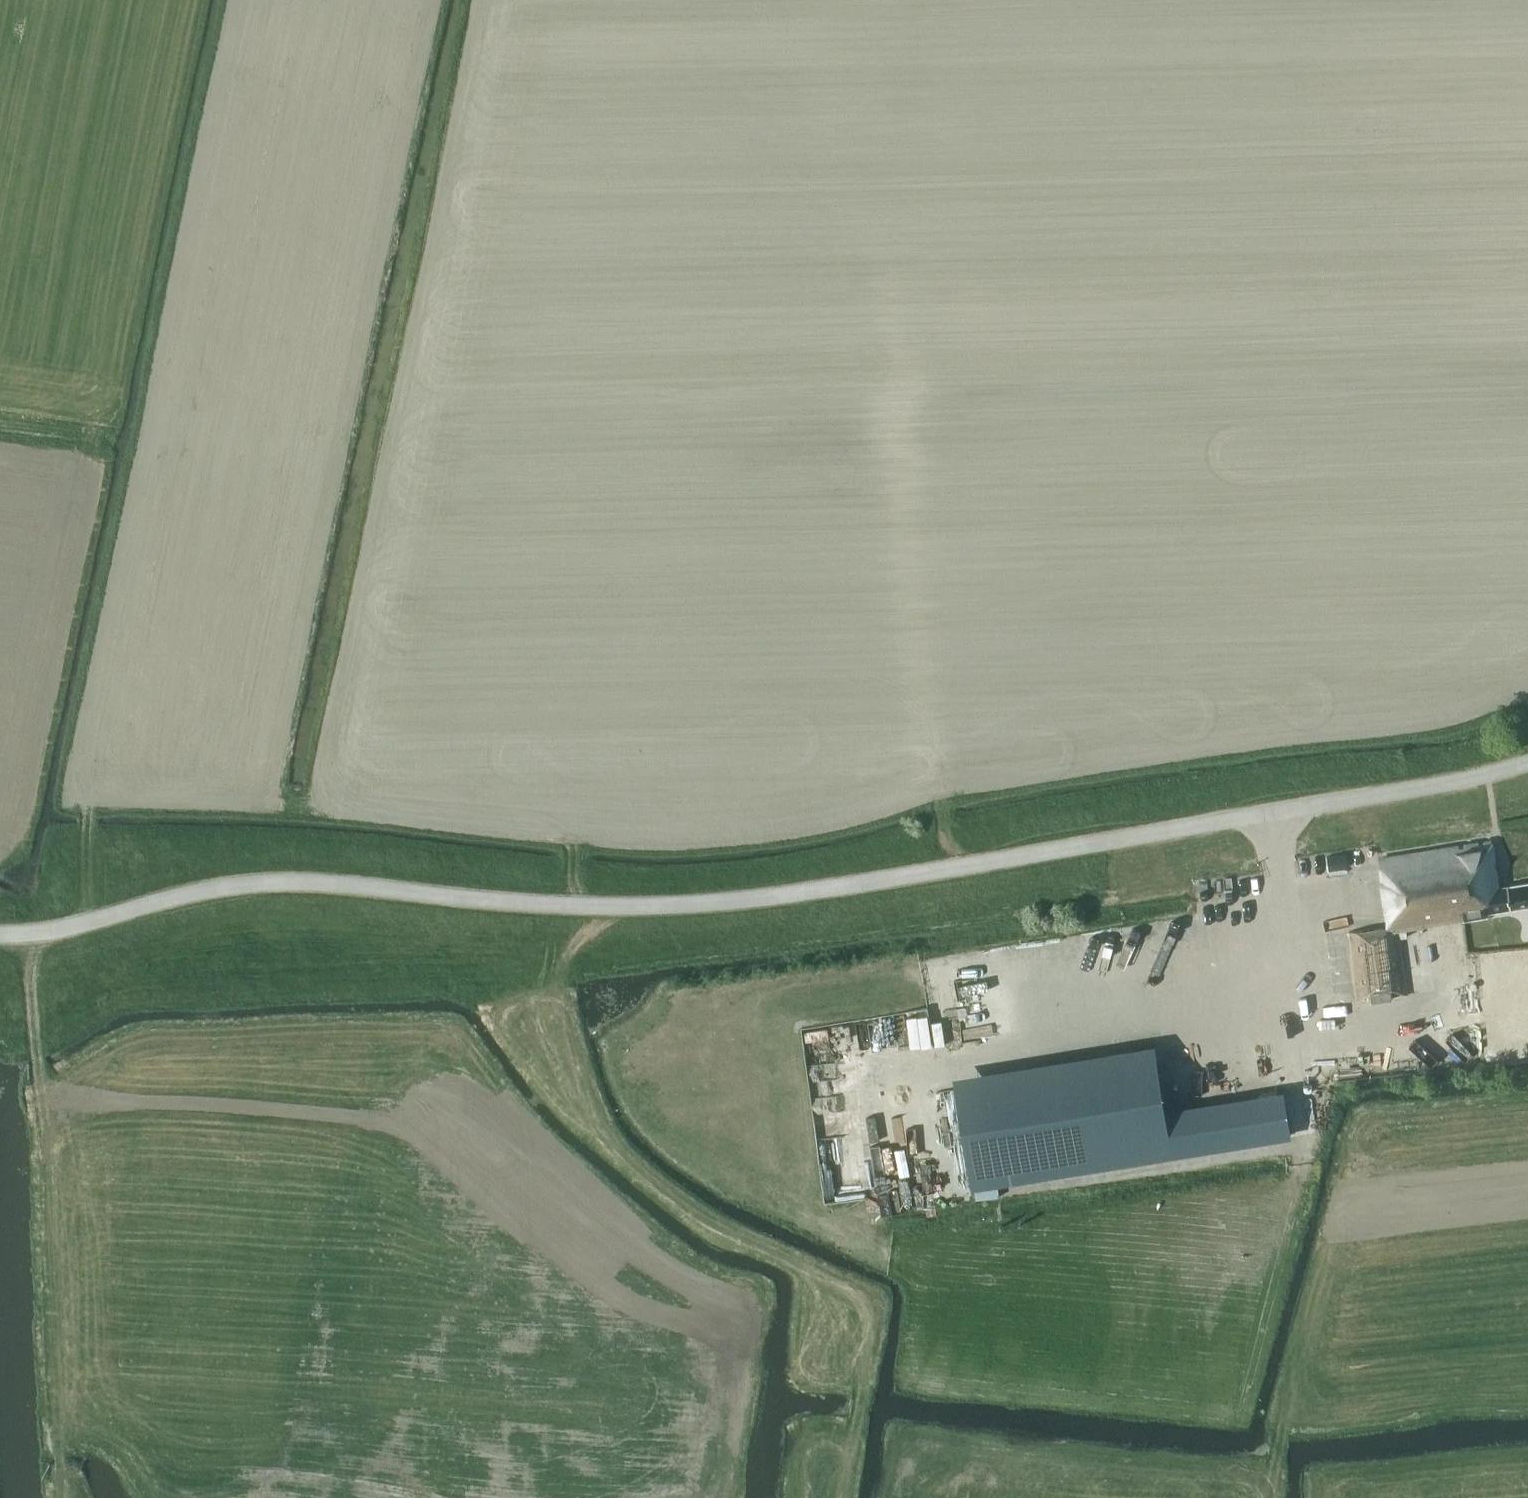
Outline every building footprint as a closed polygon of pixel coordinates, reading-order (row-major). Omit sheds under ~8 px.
[(1361,998),(1410,990),(1400,930),(1488,916),(1487,911),(1527,905),(1527,885),(1499,890),(1491,842),(1378,860),(1389,926),(1350,932),(1361,998)] [(1327,856),(1329,870),(1347,867),(1345,854),(1327,856)] [(830,1036),(829,1064),(854,1064),(854,1036),(830,1036)] [(957,1088),(972,1186),(1172,1154),(1165,1110),(1156,1056),(957,1088)] [(1326,1133),(1335,1071),(1324,1070),(1318,1112),(1305,1111),(1303,1129),(1326,1133)]
